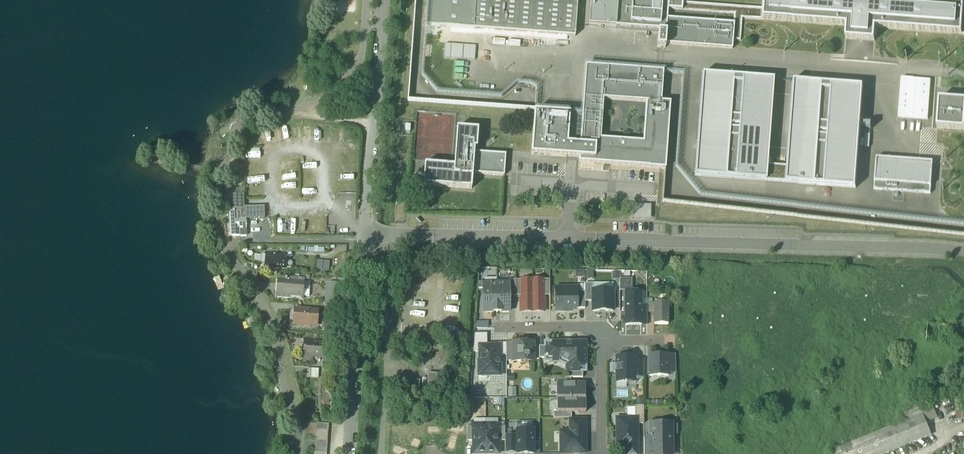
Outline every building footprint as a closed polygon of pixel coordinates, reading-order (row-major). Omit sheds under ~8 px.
[(473,30),(476,0),(427,0),(426,26),(473,30)] [(473,30),(575,37),(578,0),(476,0),(473,30)] [(589,24),(616,26),(617,0),(591,0),(589,24)] [(616,26),(659,29),(659,32),(665,33),(666,19),(667,10),(668,0),(617,0),(616,26)] [(667,10),(683,12),(684,0),(668,0),(667,10)] [(761,19),(847,26),(875,28),(960,34),(961,25),(962,3),(913,0),(762,0),(762,8),(761,19)] [(742,18),(761,19),(762,8),(683,3),(683,10),(734,14),(732,40),(740,41),(742,18)] [(733,24),(666,19),(665,33),(665,44),(731,49),(733,24)] [(875,28),(847,26),(846,40),(874,42),(875,28)] [(444,58),(475,60),(475,47),(445,45),(444,58)] [(655,71),(586,66),(582,117),(602,118),(603,99),(646,102),(660,103),(662,72),(655,71)] [(726,178),(734,76),(704,73),(696,176),(726,178)] [(743,76),(734,76),(726,178),(735,179),(743,76)] [(773,78),(743,76),(735,179),(766,181),(767,167),(773,78)] [(899,117),(931,118),(932,79),(900,77),(899,117)] [(824,83),(794,81),(787,168),(786,182),(817,184),(824,83)] [(833,83),(824,83),(817,184),(826,185),(833,83)] [(864,85),(833,83),(826,185),(857,187),(864,85)] [(602,118),(582,117),(580,138),(579,158),(579,162),(649,168),(648,168),(665,169),(670,103),(660,103),(646,102),(643,143),(600,140),(602,118)] [(941,102),(939,127),(963,129),(963,103),(941,102)] [(569,114),(534,112),(531,154),(566,157),(568,137),(569,114)] [(478,130),(457,129),(454,165),(454,175),(472,177),(472,173),(474,153),(474,148),(477,148),(478,130)] [(580,138),(568,137),(566,157),(579,158),(580,138)] [(505,155),(474,153),(472,173),(504,175),(505,155)] [(933,164),(878,160),(875,189),(931,193),(933,164)] [(454,175),(454,165),(425,164),(424,186),(471,189),(472,177),(454,175)] [(787,168),(767,167),(766,181),(786,182),(787,168)] [(635,204),(635,218),(652,218),(652,205),(635,204)] [(264,207),(244,208),(244,210),(245,219),(246,219),(265,219),(264,207)] [(239,219),(238,210),(230,210),(231,237),(239,236),(239,229),(246,229),(246,219),(245,219),(239,219)] [(287,253),(266,251),(265,266),(286,268),(287,253)] [(317,269),(329,270),(330,260),(317,260),(317,269)] [(304,281),(287,280),(287,279),(286,278),(285,280),(283,280),(282,295),(303,297),(303,295),(304,283),(304,281)] [(631,291),(631,279),(619,279),(619,291),(631,291)] [(532,280),(521,280),(521,296),(521,312),(532,312),(532,280)] [(543,296),(543,280),(532,280),(532,312),(544,312),(544,296),(543,296)] [(337,282),(326,281),(325,305),(336,305),(337,282)] [(497,312),(496,284),(483,285),(483,301),(483,313),(497,312)] [(509,297),(509,284),(508,284),(496,284),(497,312),(509,312),(509,297)] [(593,292),(593,284),(585,284),(585,292),(585,302),(593,302),(592,292),(593,292)] [(569,292),(569,288),(556,288),(556,312),(566,312),(566,311),(571,311),(573,309),(577,309),(577,292),(569,292)] [(613,311),(613,291),(608,291),(601,292),(593,292),(592,292),(593,302),(593,312),(613,311)] [(636,293),(625,293),(626,325),(641,325),(641,308),(641,299),(636,299),(636,293)] [(668,303),(654,303),(654,325),(668,325),(668,303)] [(317,310),(294,309),(293,324),(316,326),(317,310)] [(489,333),(489,321),(476,321),(475,332),(489,333)] [(487,346),(487,334),(475,334),(474,346),(479,346),(487,346)] [(328,343),(307,342),(306,356),(327,358),(328,343)] [(533,362),(533,343),(512,343),(512,344),(512,361),(512,362),(533,362)] [(582,343),(580,343),(545,343),(545,346),(545,358),(545,359),(545,362),(547,362),(558,362),(566,366),(583,366),(585,366),(585,346),(585,343),(582,343)] [(500,355),(500,346),(499,346),(487,346),(479,346),(479,352),(480,362),(479,362),(479,376),(500,376),(500,355)] [(668,357),(668,356),(649,356),(649,376),(668,376),(668,357)] [(635,360),(635,358),(618,358),(616,360),(616,382),(626,382),(626,378),(635,378),(635,360)] [(643,378),(643,360),(635,360),(635,378),(643,378)] [(583,378),(583,366),(566,366),(567,378),(571,378),(583,378)] [(307,368),(307,377),(319,378),(319,368),(307,368)] [(437,374),(428,374),(427,387),(436,388),(437,374)] [(571,384),(556,384),(556,399),(557,399),(585,398),(585,384),(583,384),(571,384)] [(585,398),(557,399),(557,412),(571,412),(586,412),(586,397),(585,398)] [(400,403),(391,402),(390,410),(399,410),(400,403)] [(919,405),(901,413),(904,422),(923,414),(919,405)] [(644,406),(635,406),(635,419),(637,419),(637,424),(644,424),(644,406)] [(830,452),(831,453),(883,453),(931,434),(923,414),(904,422),(830,452)] [(571,418),(570,418),(570,431),(586,432),(586,418),(571,418)] [(635,419),(617,419),(617,447),(626,447),(626,453),(637,453),(637,424),(637,419),(635,419)] [(650,424),(650,438),(650,441),(652,441),(652,444),(652,453),(672,453),(672,446),(671,446),(671,424),(650,424)] [(486,425),(473,425),(473,441),(473,453),(486,453),(486,425)] [(499,425),(498,425),(486,425),(486,453),(491,453),(499,453),(499,441),(499,425)] [(517,428),(517,430),(517,435),(517,452),(517,453),(533,453),(533,435),(533,428),(517,428)] [(570,431),(564,431),(564,442),(560,442),(560,453),(586,453),(586,432),(570,431)] [(517,452),(517,435),(505,436),(505,441),(505,452),(517,452)] [(644,444),(644,453),(652,453),(652,444),(644,444)]
